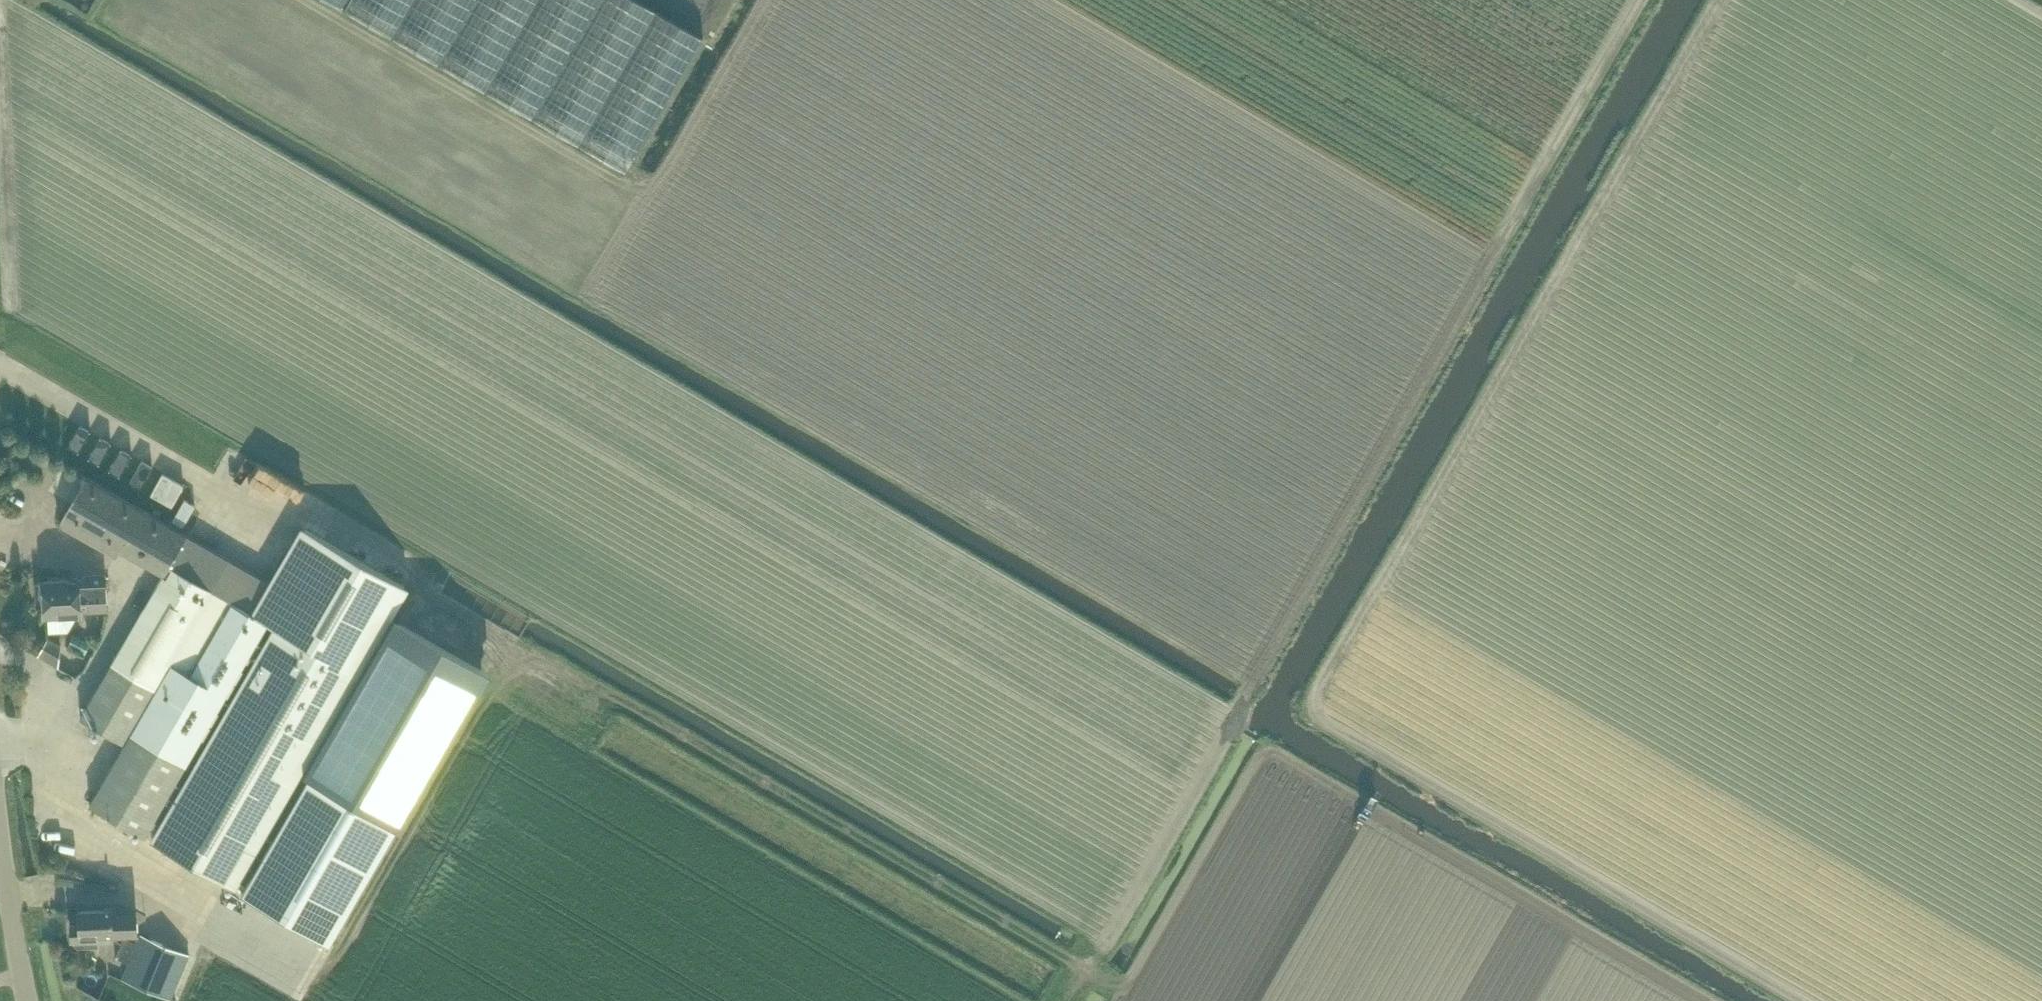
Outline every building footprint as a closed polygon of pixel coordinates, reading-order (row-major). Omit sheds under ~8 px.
[(702,38),(637,0),(327,0),(626,172),(702,38)] [(256,852),(266,835),(359,674),(369,657),(408,588),(300,526),(268,581),(186,534),(86,477),(58,524),(115,557),(118,549),(162,575),(79,717),(124,743),(88,805),(145,837),(166,801),(171,804),(151,839),(235,888),(256,852)] [(79,616),(79,611),(108,610),(106,574),(84,574),(84,580),(45,580),(45,582),(37,582),(37,605),(43,605),(43,617),(79,616)] [(266,835),(256,852),(266,858),(246,894),(333,944),(487,678),(400,627),(379,663),(369,657),(359,674),(369,680),(276,841),(266,835)] [(47,637),(37,654),(58,666),(61,645),(47,637)] [(137,917),(113,918),(112,907),(78,909),(79,924),(71,924),(71,940),(80,946),(98,945),(98,936),(114,935),(138,934),(137,917)] [(140,934),(137,943),(123,937),(114,957),(129,963),(122,978),(171,999),(189,954),(140,934)]
